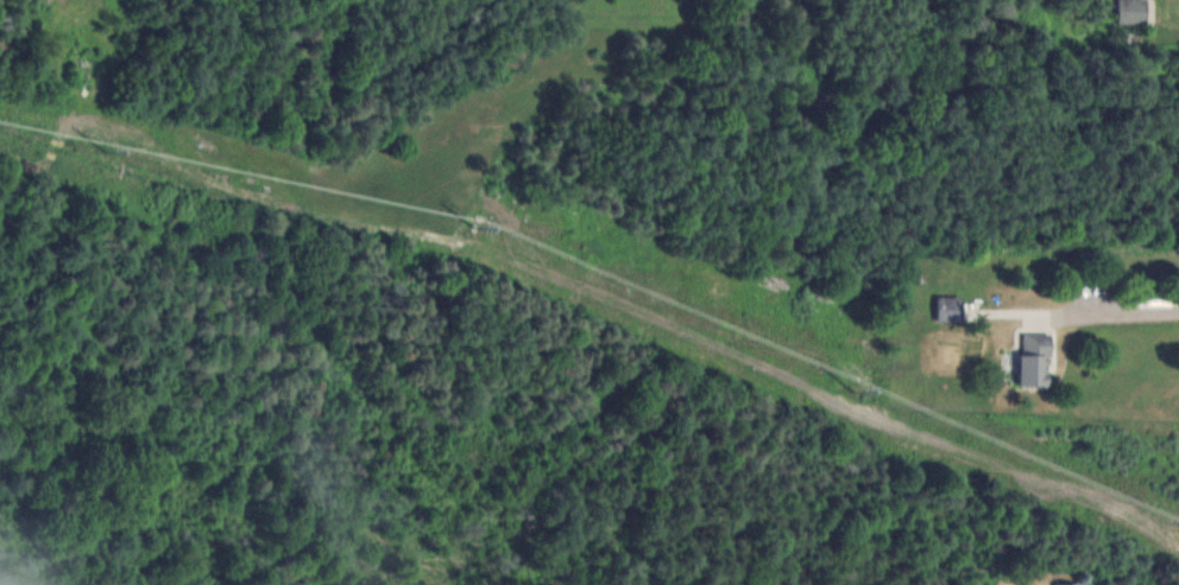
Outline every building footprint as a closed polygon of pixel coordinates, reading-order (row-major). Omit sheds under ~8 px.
[(1148,0),(1119,0),(1119,23),(1148,23),(1148,0)] [(963,296),(939,296),(939,321),(963,321),(963,296)] [(1051,385),(1051,332),(1022,332),(1022,385),(1051,385)]
